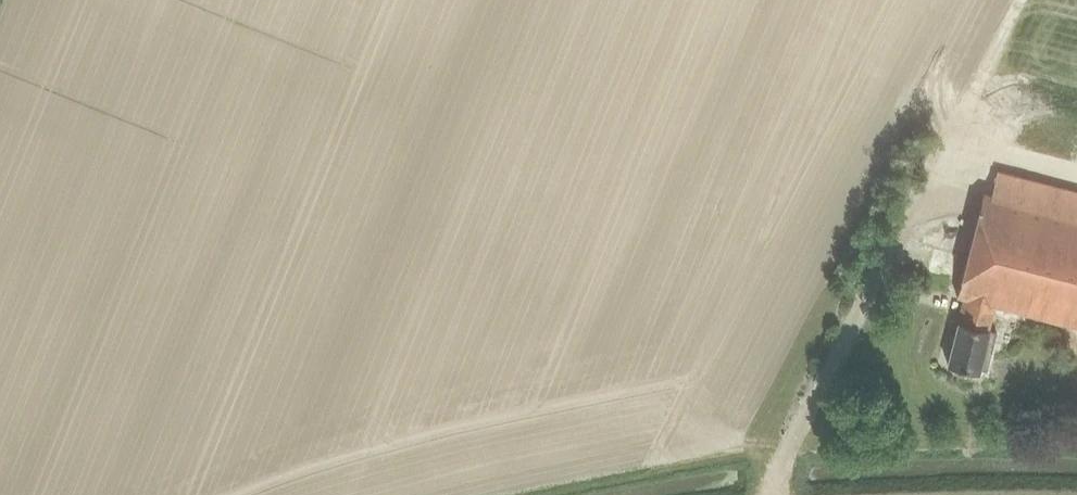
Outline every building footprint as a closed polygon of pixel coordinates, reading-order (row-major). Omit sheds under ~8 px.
[(949,364),(979,371),(980,368),(988,370),(998,331),(989,329),(995,304),(1076,325),(1076,192),(1000,171),(994,194),(985,192),(958,294),(967,296),(949,364)]
